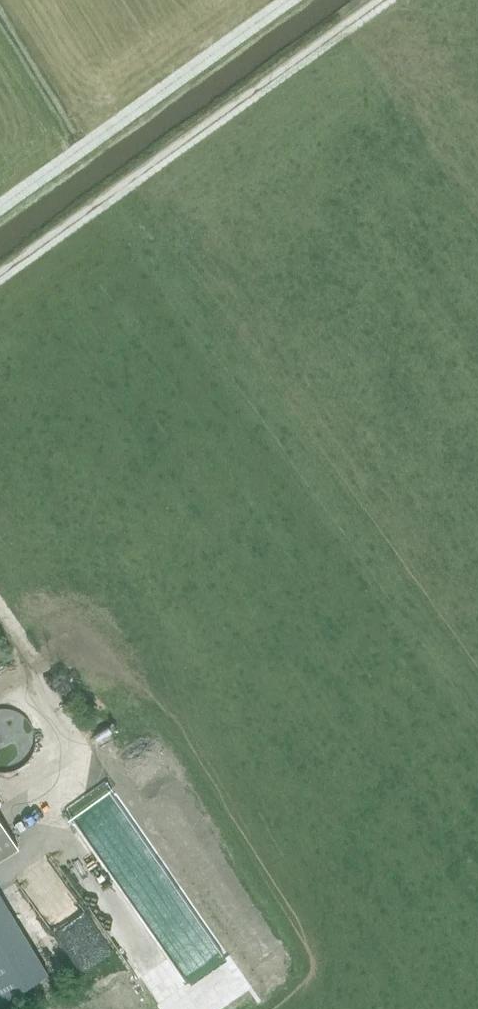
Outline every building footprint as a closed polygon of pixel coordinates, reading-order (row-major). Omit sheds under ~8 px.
[(36,742),(36,735),(34,729),(31,724),(26,719),(21,715),(15,712),(9,711),(3,710),(0,711),(0,774),(3,774),(10,774),(16,772),(22,769),(27,765),(31,760),(34,754),(36,748),(36,742)] [(19,847),(0,815),(0,859),(19,847)] [(0,891),(0,1002),(49,973),(0,891)]
